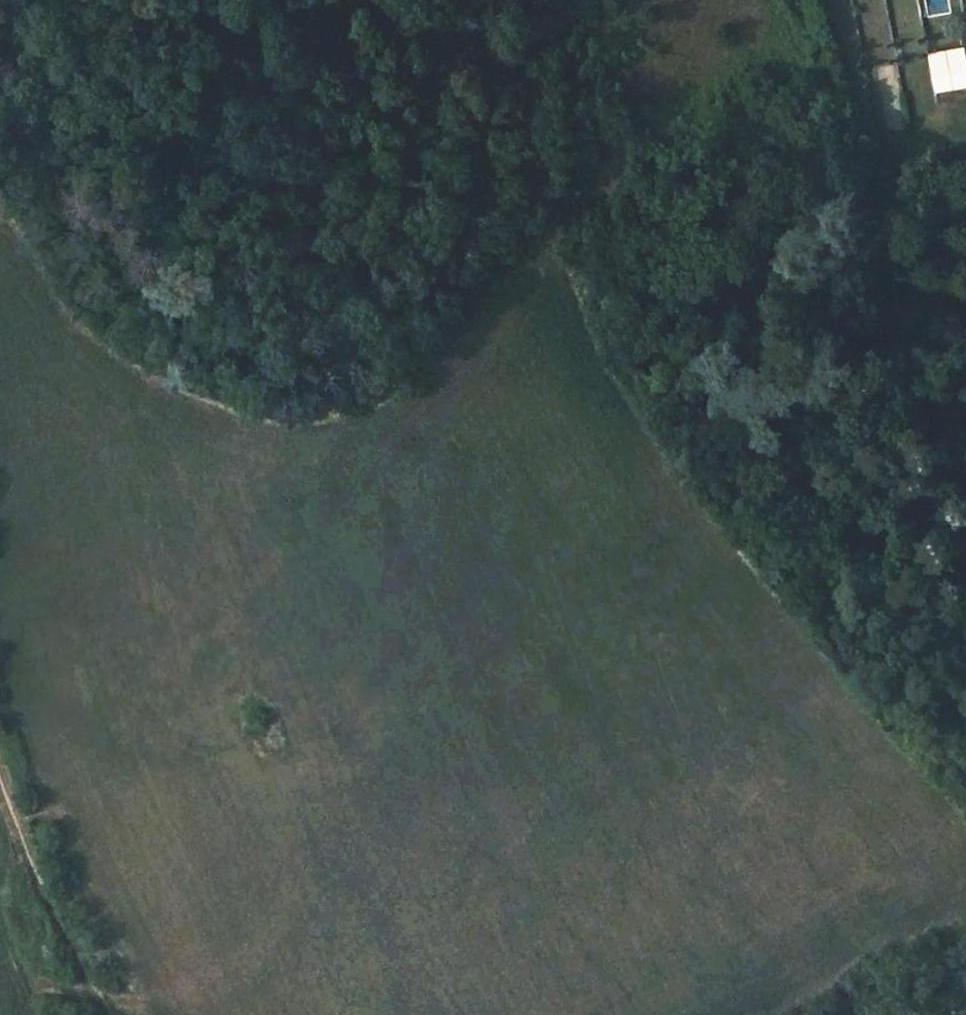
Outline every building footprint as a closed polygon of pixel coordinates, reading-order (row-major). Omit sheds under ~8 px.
[(965,84),(965,50),(936,53),(939,87),(965,84)]
